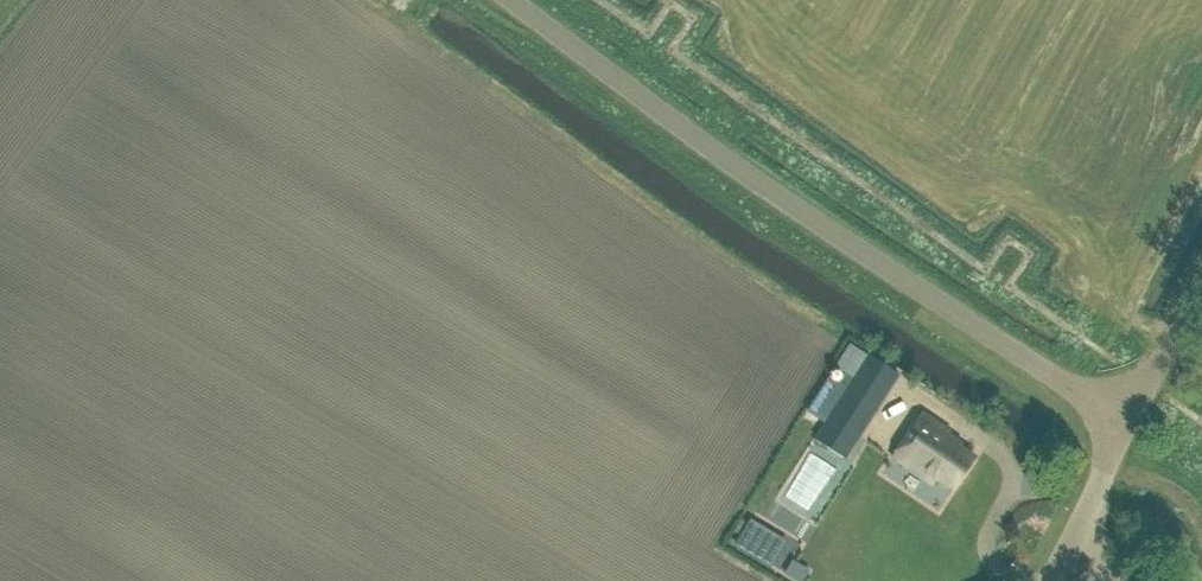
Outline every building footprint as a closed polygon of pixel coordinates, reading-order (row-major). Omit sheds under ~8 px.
[(869,358),(816,441),(844,459),(897,376),(869,358)] [(952,490),(973,458),(944,439),(948,433),(921,414),(892,457),(919,476),(921,473),(934,482),(936,479),(952,490)] [(809,561),(829,531),(796,510),(777,541),(809,561)] [(749,518),(733,546),(756,559),(772,532),(749,518)]
